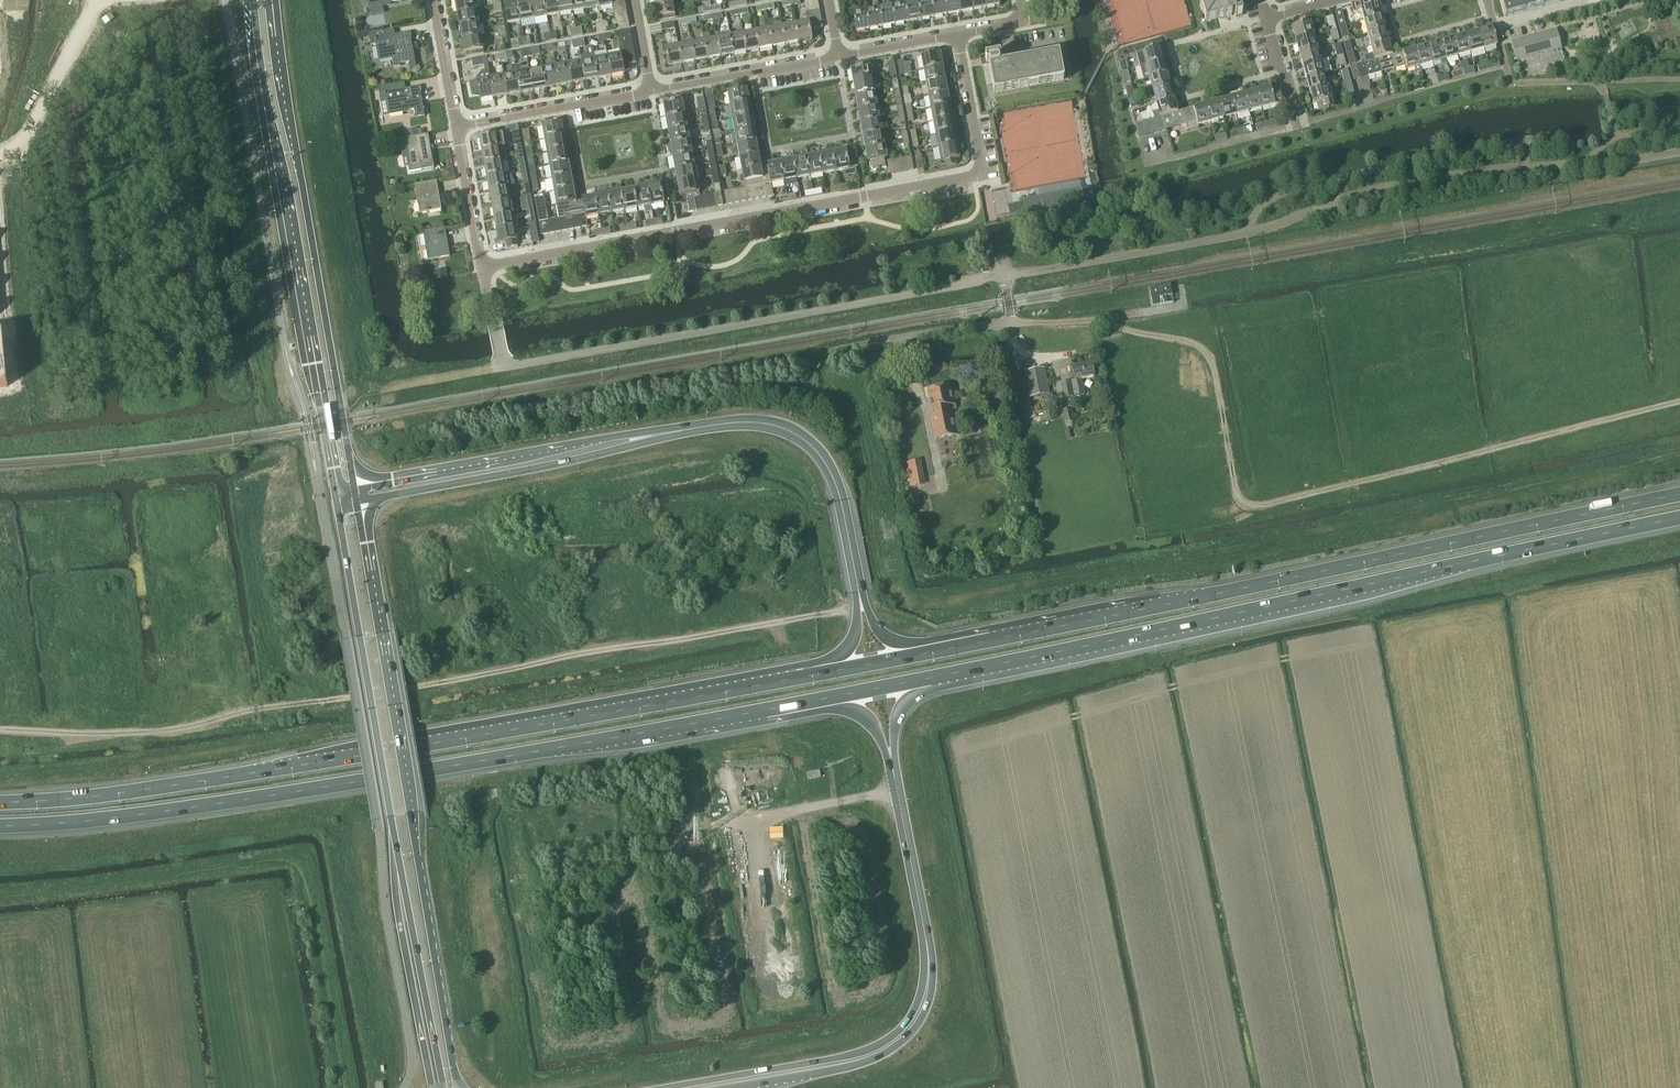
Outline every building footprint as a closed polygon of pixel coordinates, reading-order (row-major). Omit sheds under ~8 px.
[(457,14),(476,11),(474,0),(461,0),(455,1),(457,14)] [(517,2),(521,21),(533,19),(530,0),(529,0),(517,2)] [(533,19),(546,17),(543,0),(530,0),(533,19)] [(546,17),(560,14),(557,0),(543,0),(546,17)] [(560,14),(573,12),(570,0),(557,0),(560,14)] [(573,12),(586,9),(584,0),(570,0),(573,12)] [(586,9),(599,7),(597,0),(584,0),(586,9)] [(599,7),(599,11),(613,9),(612,3),(611,0),(597,0),(599,7)] [(918,2),(921,20),(934,17),(931,0),(928,0),(918,2)] [(934,17),(947,15),(944,0),(931,0),(934,17)] [(947,15),(960,12),(958,0),(944,0),(947,15)] [(960,12),(973,10),(971,0),(958,0),(960,12)] [(973,10),(986,8),(984,0),(971,0),(973,10)] [(1206,22),(1215,20),(1236,14),(1236,16),(1241,14),(1238,0),(1236,0),(1228,2),(1227,0),(1199,0),(1206,22)] [(1363,21),(1380,16),(1377,3),(1369,5),(1368,0),(1362,0),(1351,3),(1353,12),(1360,10),(1363,21)] [(1503,16),(1563,0),(1499,0),(1503,16)] [(624,1),(612,3),(613,9),(626,7),(624,1)] [(517,2),(503,5),(507,24),(521,21),(517,2)] [(672,2),(654,5),(657,22),(675,19),(672,2)] [(918,2),(905,4),(908,22),(921,20),(918,2)] [(805,5),(806,12),(818,9),(817,3),(805,5)] [(905,4),(892,7),(895,24),(908,22),(905,4)] [(626,7),(613,9),(614,16),(627,14),(626,7)] [(892,7),(879,9),(882,27),(895,24),(892,7)] [(806,12),(807,18),(819,16),(818,9),(806,12)] [(879,9),(866,12),(869,29),(882,27),(879,9)] [(1334,11),(1339,28),(1344,26),(1340,10),(1334,11)] [(457,14),(459,27),(478,24),(476,11),(457,14)] [(869,29),(866,12),(853,14),(854,22),(847,23),(848,28),(856,32),(869,29)] [(627,14),(614,16),(615,22),(628,20),(627,14)] [(808,22),(807,22),(808,24),(821,22),(819,16),(807,18),(808,22)] [(1326,18),(1329,30),(1335,29),(1332,16),(1326,18)] [(1363,21),(1367,33),(1384,29),(1380,16),(1363,21)] [(1299,25),(1291,27),(1294,40),(1312,35),(1312,36),(1315,35),(1313,27),(1310,17),(1297,20),(1299,25)] [(628,20),(615,22),(616,29),(629,27),(628,20)] [(807,22),(795,24),(798,42),(811,40),(809,30),(808,24),(807,22)] [(821,22),(808,24),(809,30),(822,28),(821,22)] [(673,23),(660,25),(661,31),(674,28),(673,23)] [(459,27),(461,40),(481,37),(478,24),(459,27)] [(795,24),(782,27),(785,45),(798,42),(795,24)] [(1344,26),(1339,28),(1342,38),(1347,37),(1344,26)] [(782,27),(769,29),(772,47),(785,45),(782,27)] [(1477,31),(1482,48),(1495,45),(1490,27),(1477,31)] [(370,46),(377,45),(379,60),(394,58),(394,61),(399,60),(400,64),(409,63),(410,67),(409,67),(409,69),(416,68),(410,33),(392,36),(391,29),(368,33),(370,46)] [(769,29),(756,31),(759,50),(772,47),(769,29)] [(1335,29),(1329,30),(1332,41),(1338,39),(1335,29)] [(1367,33),(1370,46),(1387,41),(1384,29),(1367,33)] [(630,30),(617,33),(621,54),(624,71),(630,70),(629,65),(636,63),(630,30)] [(1511,42),(1517,60),(1560,48),(1555,30),(1511,42)] [(756,31),(743,34),(746,52),(759,50),(756,31)] [(1465,34),(1470,52),(1482,48),(1477,31),(1465,34)] [(716,35),(717,39),(720,57),(734,55),(730,36),(729,32),(716,35)] [(703,35),(704,41),(708,60),(720,57),(717,39),(710,40),(709,34),(703,35)] [(743,34),(730,36),(734,55),(746,52),(743,34)] [(1452,38),(1457,56),(1470,52),(1465,34),(1452,38)] [(1312,35),(1294,40),(1298,52),(1315,48),(1312,36),(1312,35)] [(481,37),(461,40),(464,54),(466,53),(467,57),(484,54),(483,50),(481,37)] [(1439,41),(1444,59),(1457,56),(1452,38),(1439,41)] [(704,41),(691,44),(695,62),(708,60),(704,41)] [(1343,42),(1346,53),(1351,51),(1348,41),(1343,42)] [(1364,63),(1363,63),(1367,75),(1380,72),(1377,59),(1391,55),(1387,41),(1370,46),(1372,52),(1362,55),(1364,63)] [(1426,45),(1431,63),(1439,61),(1440,66),(1446,64),(1444,59),(1439,41),(1426,45)] [(1334,45),(1337,56),(1342,54),(1339,43),(1334,45)] [(691,44),(678,46),(682,64),(695,62),(691,44)] [(1419,66),(1431,63),(1426,45),(1422,46),(1421,44),(1413,47),(1414,48),(1419,66)] [(682,64),(678,46),(665,49),(668,67),(682,64)] [(1141,52),(1145,66),(1162,61),(1159,47),(1141,52)] [(1315,48),(1298,52),(1301,65),(1319,61),(1315,48)] [(1377,59),(1380,72),(1404,65),(1405,70),(1414,68),(1415,73),(1420,72),(1419,66),(1414,48),(1391,55),(1377,59)] [(1351,51),(1346,53),(1349,64),(1354,62),(1351,51)] [(920,57),(922,70),(942,67),(939,53),(920,57)] [(594,54),(581,57),(582,62),(585,82),(599,79),(595,59),(594,54)] [(621,54),(608,57),(611,77),(624,74),(624,71),(621,54)] [(999,55),(984,58),(985,64),(988,64),(994,94),(1063,80),(1057,54),(1002,65),(999,55)] [(1342,54),(1337,56),(1340,66),(1345,65),(1342,54)] [(487,57),(471,60),(473,68),(484,66),(485,71),(489,70),(487,57)] [(608,57),(595,59),(599,79),(611,77),(608,57)] [(1319,61),(1301,65),(1305,78),(1322,73),(1329,72),(1325,59),(1319,61)] [(850,71),(852,84),(871,80),(869,67),(873,67),(872,60),(855,63),(856,69),(850,71)] [(903,60),(897,62),(899,74),(905,73),(903,60)] [(1118,62),(1121,72),(1127,71),(1124,60),(1118,62)] [(1466,60),(1459,63),(1461,71),(1463,77),(1473,74),(1471,68),(1468,69),(1466,60)] [(1497,60),(1487,63),(1488,69),(1499,66),(1497,60)] [(1143,80),(1148,78),(1166,73),(1162,61),(1145,66),(1139,67),(1143,80)] [(582,62),(569,64),(572,84),(585,82),(582,62)] [(887,64),(889,76),(895,75),(893,62),(887,64)] [(1363,63),(1356,65),(1360,77),(1367,75),(1363,63)] [(1488,69),(1487,63),(1476,66),(1478,72),(1488,69)] [(569,64),(555,66),(559,86),(572,84),(569,64)] [(1360,77),(1356,65),(1350,67),(1353,79),(1360,77)] [(555,66),(543,69),(546,89),(559,86),(555,66)] [(922,70),(925,83),(944,80),(942,67),(922,70)] [(543,69),(529,71),(533,91),(546,89),(543,69)] [(481,72),(477,79),(477,81),(481,101),(494,98),(491,78),(489,70),(485,71),(481,72)] [(1341,71),(1343,81),(1349,79),(1347,70),(1341,71)] [(529,71),(517,74),(520,93),(533,91),(529,71)] [(1127,71),(1121,72),(1124,83),(1130,81),(1127,71)] [(1461,71),(1451,74),(1452,80),(1463,77),(1461,71)] [(1146,92),(1152,91),(1170,86),(1166,73),(1148,78),(1150,86),(1145,87),(1146,92)] [(1322,73),(1305,78),(1309,91),(1326,86),(1322,73)] [(517,74),(503,76),(507,96),(520,93),(517,74)] [(1446,75),(1436,78),(1437,84),(1448,81),(1446,75)] [(503,76),(491,78),(494,98),(507,96),(503,76)] [(1349,79),(1343,81),(1347,95),(1353,93),(1350,80),(1349,79)] [(852,84),(855,96),(874,93),(871,80),(852,84)] [(925,83),(927,96),(947,93),(944,80),(925,83)] [(389,116),(414,111),(415,119),(424,117),(423,109),(419,87),(401,90),(400,84),(393,86),(377,89),(379,98),(380,105),(387,103),(389,116)] [(1125,87),(1128,98),(1134,96),(1131,85),(1125,87)] [(1152,91),(1155,104),(1173,99),(1170,86),(1152,91)] [(1326,86),(1309,91),(1312,104),(1318,103),(1320,111),(1335,107),(1333,99),(1329,88),(1327,88),(1326,86)] [(1256,90),(1261,108),(1281,102),(1277,88),(1270,90),(1269,87),(1256,90)] [(727,94),(730,106),(749,103),(746,90),(727,94)] [(1243,94),(1248,111),(1261,108),(1256,90),(1243,94)] [(855,96),(857,109),(876,106),(874,93),(855,96)] [(927,96),(929,109),(949,106),(947,93),(927,96)] [(1231,97),(1236,115),(1248,111),(1243,94),(1231,97)] [(713,96),(706,98),(708,110),(715,109),(713,96)] [(1134,96),(1128,98),(1131,108),(1137,106),(1134,96)] [(1218,101),(1223,118),(1236,115),(1231,97),(1218,101)] [(697,99),(699,111),(705,110),(703,98),(697,99)] [(1151,113),(1152,119),(1155,118),(1156,122),(1163,120),(1161,116),(1177,112),(1173,99),(1155,104),(1157,111),(1151,113)] [(665,118),(689,114),(687,101),(662,105),(665,118)] [(1205,104),(1210,122),(1223,118),(1218,101),(1205,104)] [(730,106),(732,119),(751,116),(749,103),(730,106)] [(1161,116),(1163,120),(1165,130),(1196,121),(1197,126),(1210,122),(1205,104),(1177,112),(1161,116)] [(857,109),(860,123),(879,119),(876,106),(857,109)] [(929,109),(932,122),(951,119),(949,106),(929,109)] [(691,126),(689,114),(665,118),(667,131),(687,127),(691,126)] [(732,119),(734,132),(753,129),(751,116),(732,119)] [(1152,119),(1149,120),(1152,133),(1159,132),(1156,122),(1155,118),(1152,119)] [(860,123),(862,136),(881,132),(879,119),(860,123)] [(932,122),(934,135),(954,132),(951,119),(932,122)] [(1277,119),(1265,123),(1267,129),(1279,125),(1277,119)] [(1149,120),(1142,122),(1146,135),(1152,133),(1149,120)] [(1163,120),(1156,122),(1159,132),(1165,130),(1163,120)] [(1146,135),(1142,122),(1135,124),(1139,137),(1146,135)] [(1267,129),(1265,123),(1255,125),(1257,132),(1267,129)] [(517,125),(505,127),(506,131),(509,133),(518,131),(517,125)] [(561,125),(542,128),(544,140),(563,137),(561,125)] [(667,131),(669,144),(689,140),(687,127),(667,131)] [(1251,127),(1240,130),(1241,136),(1252,133),(1251,127)] [(416,128),(408,130),(409,138),(424,135),(423,130),(416,131),(416,128)] [(732,146),(737,145),(756,141),(753,129),(734,132),(730,133),(732,146)] [(522,130),(524,144),(530,143),(528,130),(522,130)] [(1241,136),(1240,130),(1229,133),(1231,139),(1241,136)] [(516,147),(521,146),(518,132),(512,133),(514,147),(516,147)] [(862,136),(865,148),(884,145),(881,132),(862,136)] [(934,135),(937,148),(956,145),(954,132),(934,135)] [(1214,137),(1216,143),(1227,140),(1225,134),(1214,137)] [(497,137),(479,140),(481,153),(504,148),(505,148),(502,135),(497,137)] [(427,136),(398,141),(402,161),(406,160),(408,174),(433,169),(427,136)] [(563,137),(544,140),(547,154),(566,151),(563,137)] [(669,144),(672,157),(692,153),(689,140),(669,144)] [(737,145),(739,158),(758,155),(756,141),(737,145)] [(873,171),(885,168),(884,162),(883,159),(886,158),(884,145),(865,148),(867,161),(871,161),(871,163),(870,163),(871,169),(872,168),(873,171)] [(956,145),(937,148),(939,162),(944,161),(945,167),(956,165),(955,159),(959,158),(956,145)] [(504,148),(481,153),(484,166),(501,163),(507,161),(505,148),(504,148)] [(566,151),(547,154),(549,167),(568,163),(566,151)] [(832,153),(836,172),(843,171),(843,174),(847,176),(855,175),(852,159),(847,160),(845,151),(832,153)] [(672,157),(674,170),(694,167),(692,153),(672,157)] [(819,155),(823,175),(836,172),(832,153),(819,155)] [(739,158),(744,188),(750,187),(750,188),(753,200),(772,197),(770,184),(767,166),(761,168),(758,155),(739,158)] [(806,158),(810,177),(823,175),(819,155),(806,158)] [(920,155),(914,157),(916,170),(923,168),(920,155)] [(911,156),(904,158),(906,171),(913,170),(911,156)] [(793,160),(797,179),(810,177),(806,158),(793,160)] [(904,158),(897,159),(900,172),(906,171),(904,158)] [(897,159),(891,160),(893,174),(900,172),(897,159)] [(780,162),(784,182),(797,179),(793,160),(780,162)] [(884,162),(885,168),(886,175),(893,174),(891,160),(884,162)] [(767,166),(770,184),(784,182),(780,162),(767,165),(767,166)] [(501,163),(484,166),(486,179),(504,175),(501,163)] [(568,163),(549,167),(551,180),(570,176),(568,163)] [(674,170),(676,183),(696,180),(694,167),(674,170)] [(442,171),(444,179),(452,178),(450,170),(442,171)] [(504,175),(486,179),(488,192),(510,188),(508,175),(504,176),(504,175)] [(570,176),(551,180),(554,193),(573,189),(573,188),(574,188),(573,182),(571,182),(570,176)] [(696,180),(676,183),(679,197),(684,196),(687,212),(696,210),(694,198),(700,197),(696,180)] [(440,211),(435,183),(414,186),(419,214),(440,211)] [(660,185),(647,188),(651,207),(664,205),(660,185)] [(744,188),(737,190),(739,203),(753,200),(750,188),(750,187),(744,188)] [(510,188),(488,192),(491,204),(508,201),(507,194),(511,193),(510,188)] [(647,188),(634,190),(638,210),(644,208),(645,214),(652,213),(651,207),(647,188)] [(1024,204),(1025,213),(1084,202),(1081,188),(1081,189),(1059,193),(1059,192),(1058,192),(1059,193),(1041,196),(1023,199),(1024,204)] [(573,189),(554,193),(556,206),(558,219),(564,217),(571,216),(578,215),(584,214),(582,202),(575,203),(573,189)] [(634,190),(621,192),(625,212),(638,210),(634,190)] [(737,190),(730,191),(732,204),(739,203),(737,190)] [(732,204),(730,191),(724,192),(726,205),(732,204)] [(621,192),(608,195),(612,215),(625,212),(621,192)] [(720,193),(714,194),(716,207),(722,206),(720,193)] [(714,194),(707,196),(709,208),(716,207),(714,194)] [(608,195),(595,197),(599,217),(612,215),(608,195)] [(707,196),(700,197),(703,209),(709,208),(707,196)] [(526,198),(520,199),(522,212),(529,211),(533,210),(531,197),(526,198)] [(584,214),(578,215),(580,228),(586,227),(585,220),(599,217),(595,197),(582,200),(582,202),(584,214)] [(700,197),(694,198),(696,210),(703,209),(700,197)] [(543,198),(535,200),(539,222),(545,221),(547,221),(543,198)] [(508,201),(491,204),(493,218),(511,214),(508,201)] [(1025,213),(1024,204),(1007,207),(1009,216),(1025,213)] [(511,214),(493,218),(496,231),(513,227),(511,214)] [(578,215),(571,216),(574,229),(580,228),(578,215)] [(571,216),(564,217),(567,231),(574,229),(571,216)] [(558,219),(560,232),(567,231),(564,217),(558,219)] [(458,218),(451,219),(453,226),(459,225),(458,218)] [(558,219),(552,220),(554,233),(560,232),(558,219)] [(547,221),(545,221),(547,234),(554,233),(552,220),(547,221)] [(545,221),(539,222),(541,235),(547,234),(545,221)] [(531,223),(529,224),(532,243),(539,242),(535,223),(531,223)] [(513,227),(496,231),(498,244),(506,243),(507,249),(517,247),(513,227)] [(422,233),(428,262),(449,258),(444,229),(422,233)] [(435,271),(436,279),(448,277),(447,269),(435,271)] [(1170,284),(1149,288),(1152,306),(1159,305),(1157,298),(1165,297),(1172,295),(1170,284)] [(1074,381),(1060,384),(1063,399),(1084,395),(1081,380),(1094,377),(1091,364),(1072,367),(1074,381)] [(1044,368),(1024,372),(1024,374),(1029,398),(1049,394),(1044,368)] [(950,408),(954,407),(952,396),(950,396),(948,387),(928,391),(930,400),(928,400),(936,440),(955,436),(950,408)] [(1071,409),(1062,411),(1063,417),(1065,424),(1067,423),(1072,422),(1074,422),(1071,409)] [(914,463),(906,464),(910,487),(922,484),(921,477),(917,478),(914,463)] [(806,773),(808,780),(821,777),(819,771),(806,773)]
